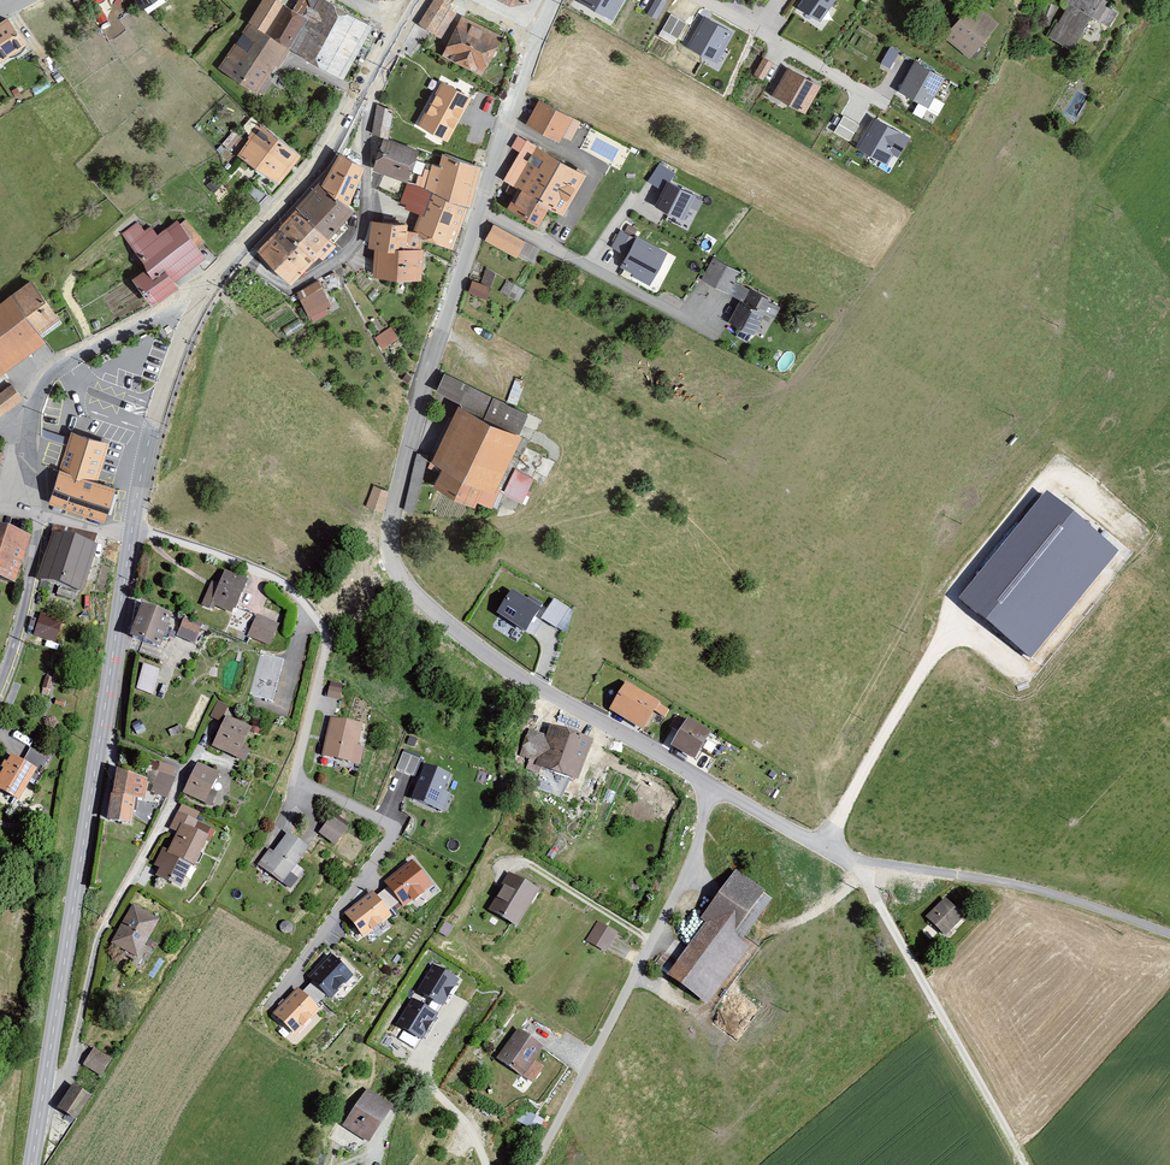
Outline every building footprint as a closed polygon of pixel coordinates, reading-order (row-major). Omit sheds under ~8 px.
[(249,18),(250,18),(266,28),(284,0),(260,0),(249,18)] [(332,0),(308,0),(303,12),(307,14),(290,42),(292,43),(345,77),(374,23),(332,0)] [(447,0),(433,0),(419,22),(442,37),(456,11),(450,7),(452,3),(447,0)] [(613,18),(623,0),(581,0),(613,18)] [(665,0),(656,0),(649,12),(657,17),(666,1),(665,0)] [(798,4),(820,19),(833,0),(801,0),(798,4)] [(972,0),(970,0),(941,34),(967,56),(997,21),(972,0)] [(1070,2),(1059,22),(1057,21),(1049,35),(1072,48),(1092,15),(1110,24),(1119,9),(1109,3),(1110,0),(1067,0),(1070,2)] [(303,12),(290,4),(273,32),(290,42),(307,14),(303,12)] [(687,21),(671,13),(662,30),(678,37),(687,21)] [(501,34),(461,14),(443,54),(483,73),(501,34)] [(734,32),(704,14),(688,44),(718,61),(734,32)] [(0,20),(0,58),(27,41),(8,15),(0,20)] [(266,28),(250,18),(220,67),(258,90),(275,63),(279,65),(292,43),(290,42),(273,32),(266,28)] [(898,51),(890,46),(881,62),(890,67),(898,51)] [(773,61),(764,55),(753,74),(763,78),(773,61)] [(944,76),(915,59),(897,90),(928,106),(944,76)] [(822,83),(789,64),(773,92),(806,111),(822,83)] [(473,94),(442,77),(417,122),(448,139),(473,94)] [(577,115),(545,98),(534,120),(565,136),(577,115)] [(372,132),(384,135),(389,137),(394,108),(377,103),(372,132)] [(859,124),(843,114),(834,131),(850,139),(859,124)] [(910,136),(874,114),(858,146),(887,162),(893,153),(898,156),(910,136)] [(250,136),(238,152),(280,181),(301,153),(259,120),(248,134),(250,136)] [(389,137),(384,135),(373,167),(407,179),(419,147),(389,137)] [(590,170),(527,137),(505,178),(518,186),(507,204),(534,220),(545,202),(564,214),(590,170)] [(365,161),(340,149),(322,182),(349,200),(365,161)] [(419,229),(419,233),(422,234),(453,246),(469,203),(471,203),(481,164),(443,151),(439,163),(432,162),(430,169),(425,167),(422,176),(419,175),(416,183),(408,182),(400,202),(407,204),(406,208),(421,212),(415,227),(419,229)] [(676,171),(660,162),(648,180),(662,188),(655,203),(683,217),(696,193),(672,179),(676,171)] [(349,200),(322,182),(319,180),(258,247),(291,280),(319,252),(323,256),(336,242),(328,235),(356,205),(349,200)] [(259,203),(267,195),(254,182),(246,191),(259,203)] [(407,220),(373,217),(368,244),(375,244),(373,274),(421,276),(424,245),(421,245),(422,234),(419,233),(419,229),(415,227),(407,226),(407,220)] [(147,266),(133,276),(153,302),(160,298),(179,284),(175,278),(206,254),(199,245),(205,241),(186,218),(181,221),(177,218),(157,233),(152,225),(145,230),(138,222),(123,233),(147,266)] [(540,247),(493,222),(485,239),(517,256),(518,254),(533,261),(540,247)] [(635,235),(620,228),(611,246),(625,253),(620,265),(651,282),(668,251),(636,233),(635,235)] [(744,270),(722,257),(707,280),(729,293),(744,270)] [(496,271),(486,267),(481,282),(472,279),(468,290),(488,298),(496,271)] [(32,277),(0,300),(0,373),(47,339),(40,328),(60,314),(32,277)] [(320,279),(297,291),(309,315),(331,303),(320,279)] [(524,288),(506,279),(500,291),(518,300),(524,288)] [(782,303),(758,288),(735,325),(760,340),(782,303)] [(399,337),(391,325),(374,337),(382,348),(399,337)] [(445,372),(437,389),(459,400),(519,430),(529,410),(493,395),(445,372)] [(12,382),(0,392),(0,416),(24,397),(12,382)] [(519,430),(459,400),(432,458),(443,463),(434,482),(475,502),(477,499),(493,506),(501,488),(497,486),(523,432),(519,430)] [(110,440),(72,429),(48,501),(105,519),(116,484),(99,478),(110,440)] [(427,454),(417,452),(404,508),(414,510),(427,454)] [(534,477),(516,468),(504,492),(522,501),(534,477)] [(391,490),(376,485),(369,507),(384,512),(391,490)] [(1117,552),(1047,492),(959,601),(1031,661),(1117,552)] [(97,535),(55,524),(38,580),(84,594),(99,546),(94,545),(97,535)] [(0,526),(0,580),(15,585),(32,537),(0,526)] [(248,581),(226,571),(219,585),(212,582),(202,605),(213,610),(216,606),(233,614),(248,581)] [(527,599),(512,590),(497,614),(526,632),(542,609),(540,608),(543,604),(529,595),(527,599)] [(569,609),(554,599),(542,619),(566,633),(573,610),(569,609)] [(172,616),(143,605),(131,637),(160,648),(172,616)] [(63,620),(41,613),(34,635),(55,643),(63,620)] [(279,625),(257,615),(248,636),(270,646),(279,625)] [(203,624),(185,616),(177,636),(195,644),(203,624)] [(285,660),(261,655),(249,695),(273,701),(285,660)] [(160,670),(144,664),(137,689),(153,696),(160,670)] [(54,674),(48,672),(47,677),(45,676),(42,688),(43,688),(42,694),(48,696),(50,690),(51,690),(54,679),(53,679),(54,674)] [(331,681),(327,697),(339,700),(343,684),(331,681)] [(663,704),(627,682),(611,709),(647,731),(663,704)] [(66,702),(57,699),(55,704),(64,707),(66,702)] [(229,706),(218,701),(211,717),(222,723),(229,706)] [(681,730),(687,718),(676,712),(670,724),(681,730)] [(252,728),(227,717),(212,747),(246,763),(251,750),(243,746),(250,731),(252,728)] [(363,724),(331,718),(322,756),(360,765),(364,748),(358,746),(363,724)] [(140,720),(132,725),(137,736),(146,731),(140,720)] [(712,733),(688,720),(673,748),(697,761),(712,733)] [(252,728),(250,731),(258,735),(262,726),(255,723),(252,728)] [(547,736),(530,729),(520,756),(537,761),(535,766),(578,781),(594,741),(552,725),(547,736)] [(11,754),(7,762),(5,761),(1,767),(3,769),(0,775),(0,791),(19,802),(37,770),(41,772),(48,758),(31,748),(23,761),(11,754)] [(420,759),(404,752),(396,771),(413,777),(420,759)] [(159,763),(152,761),(146,779),(148,780),(148,782),(154,785),(151,792),(167,798),(176,778),(173,777),(176,768),(160,762),(159,763)] [(220,773),(198,763),(184,793),(212,807),(218,794),(212,790),(220,773)] [(452,775),(427,765),(413,800),(445,813),(451,795),(445,792),(452,775)] [(146,779),(118,769),(113,795),(112,795),(107,821),(133,825),(137,799),(145,800),(148,782),(148,780),(146,779)] [(200,813),(182,805),(170,829),(178,833),(169,851),(163,848),(154,866),(160,868),(156,876),(181,888),(192,866),(195,867),(209,837),(208,836),(212,827),(197,820),(200,813)] [(349,828),(332,815),(319,833),(336,845),(349,828)] [(309,848),(289,832),(274,852),(270,849),(257,865),(290,889),(305,870),(297,865),(309,848)] [(432,885),(412,861),(384,884),(387,887),(377,896),(373,892),(343,914),(364,938),(392,917),(389,911),(400,903),(404,908),(432,885)] [(775,901),(736,873),(702,920),(708,924),(669,980),(711,1009),(752,951),(744,946),(775,901)] [(539,891),(512,874),(489,913),(516,929),(539,891)] [(965,918),(946,898),(926,917),(945,937),(965,918)] [(160,920),(133,905),(111,944),(138,959),(160,920)] [(617,932),(598,922),(587,942),(606,952),(617,932)] [(354,977),(330,953),(308,976),(313,981),(303,993),(298,988),(273,1014),(295,1038),(321,1010),(317,1006),(327,995),(331,1000),(354,977)] [(459,981),(433,965),(417,992),(425,997),(420,1004),(413,1000),(397,1026),(422,1041),(438,1015),(433,1012),(437,1004),(442,1007),(459,981)] [(544,1048),(519,1029),(498,1059),(533,1083),(545,1067),(536,1060),(544,1048)] [(112,1059),(94,1048),(83,1065),(101,1076),(112,1059)] [(92,1096),(73,1084),(57,1108),(77,1120),(92,1096)] [(394,1107),(368,1090),(343,1127),(370,1144),(394,1107)] [(545,1120),(526,1110),(519,1122),(538,1133),(539,1131),(544,1134),(548,1124),(544,1122),(545,1120)]
